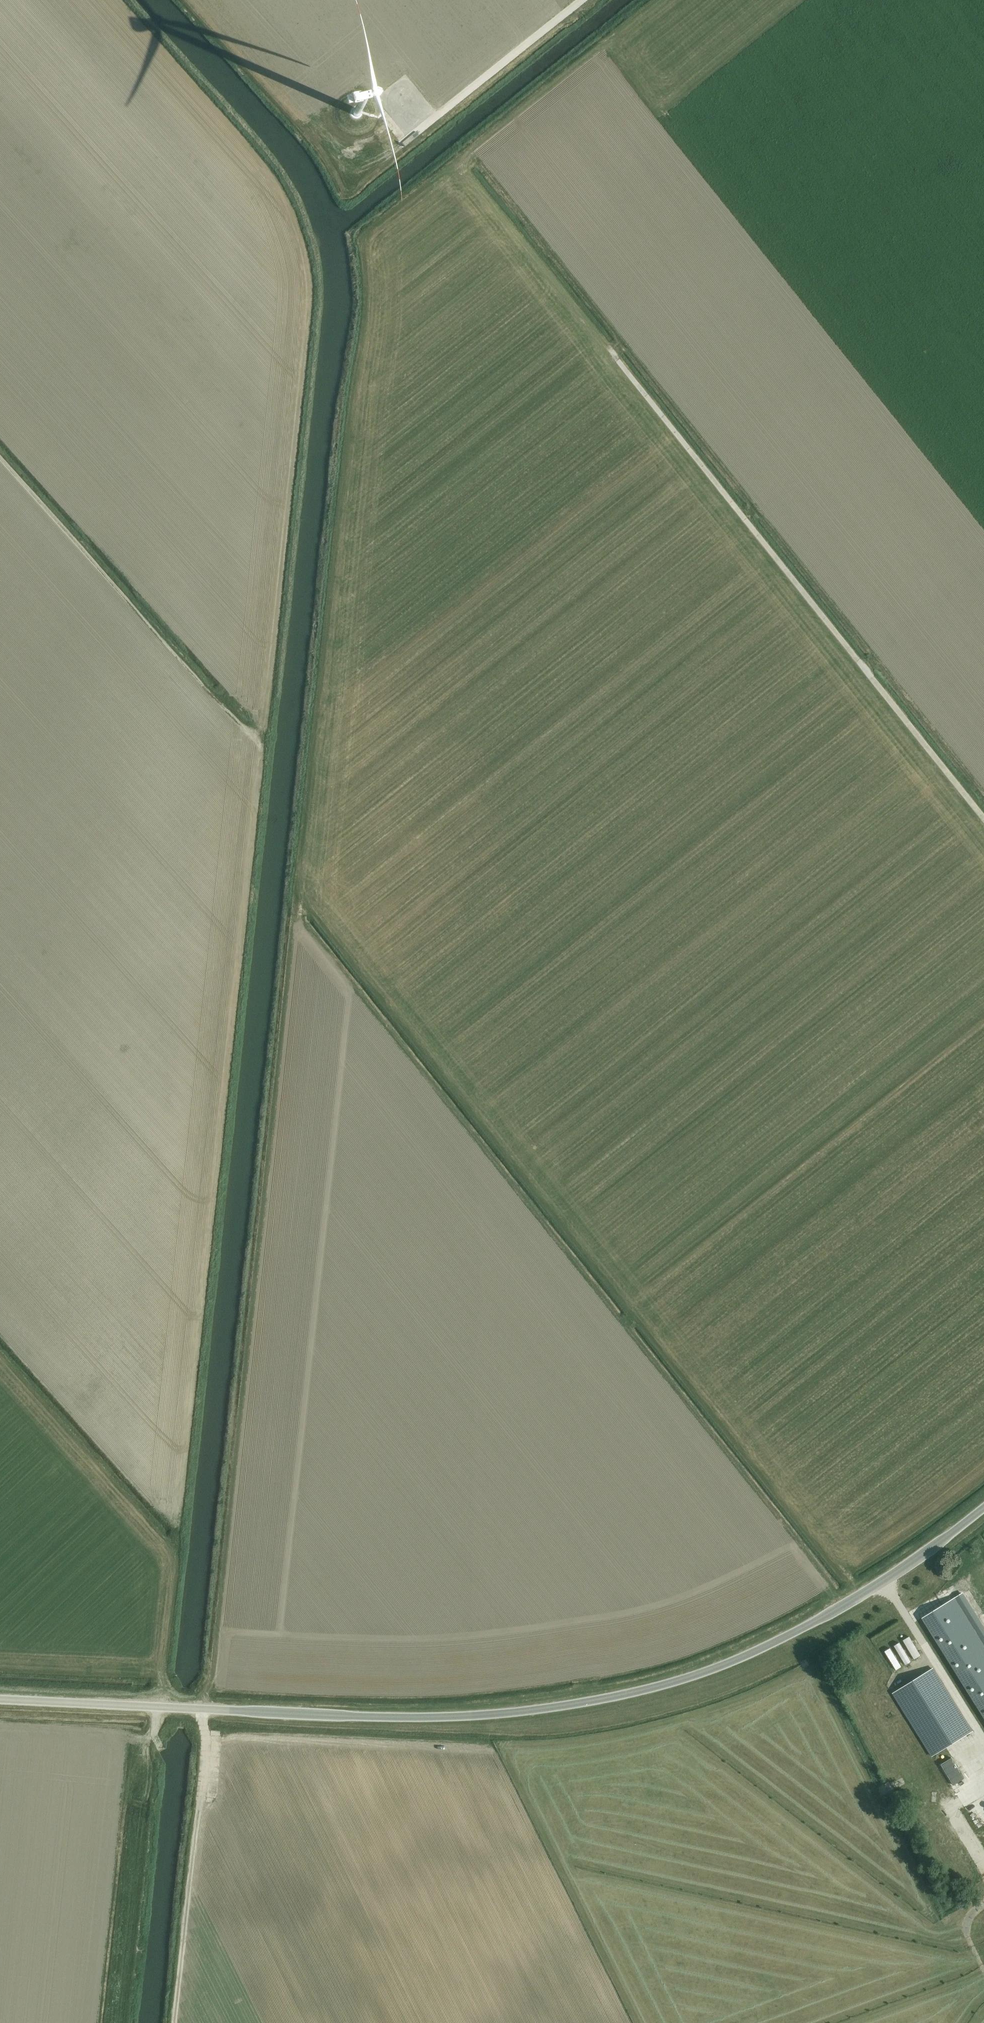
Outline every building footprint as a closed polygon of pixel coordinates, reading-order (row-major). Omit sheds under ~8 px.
[(366,114),(366,112),(366,111),(366,110),(366,109),(365,108),(364,106),(364,105),(363,105),(362,104),(361,103),(359,103),(358,103),(357,102),(356,102),(355,103),(353,103),(352,103),(351,104),(350,105),(349,105),(348,106),(348,108),(347,109),(347,110),(346,111),(346,112),(346,114),(347,115),(347,116),(348,117),(348,118),(349,119),(350,120),(351,121),(352,121),(353,122),(355,122),(356,122),(357,122),(358,122),(359,122),(361,121),(362,121),(363,120),(364,119),(364,118),(365,117),(366,116),(366,115),(366,114)] [(922,1618),(983,1717),(983,1646),(954,1598),(922,1618)] [(893,1694),(932,1756),(972,1731),(934,1669),(893,1694)] [(953,1757),(942,1763),(954,1784),(965,1777),(953,1757)] [(930,1780),(942,1799),(950,1794),(941,1779),(936,1782),(933,1778),(930,1780)]
